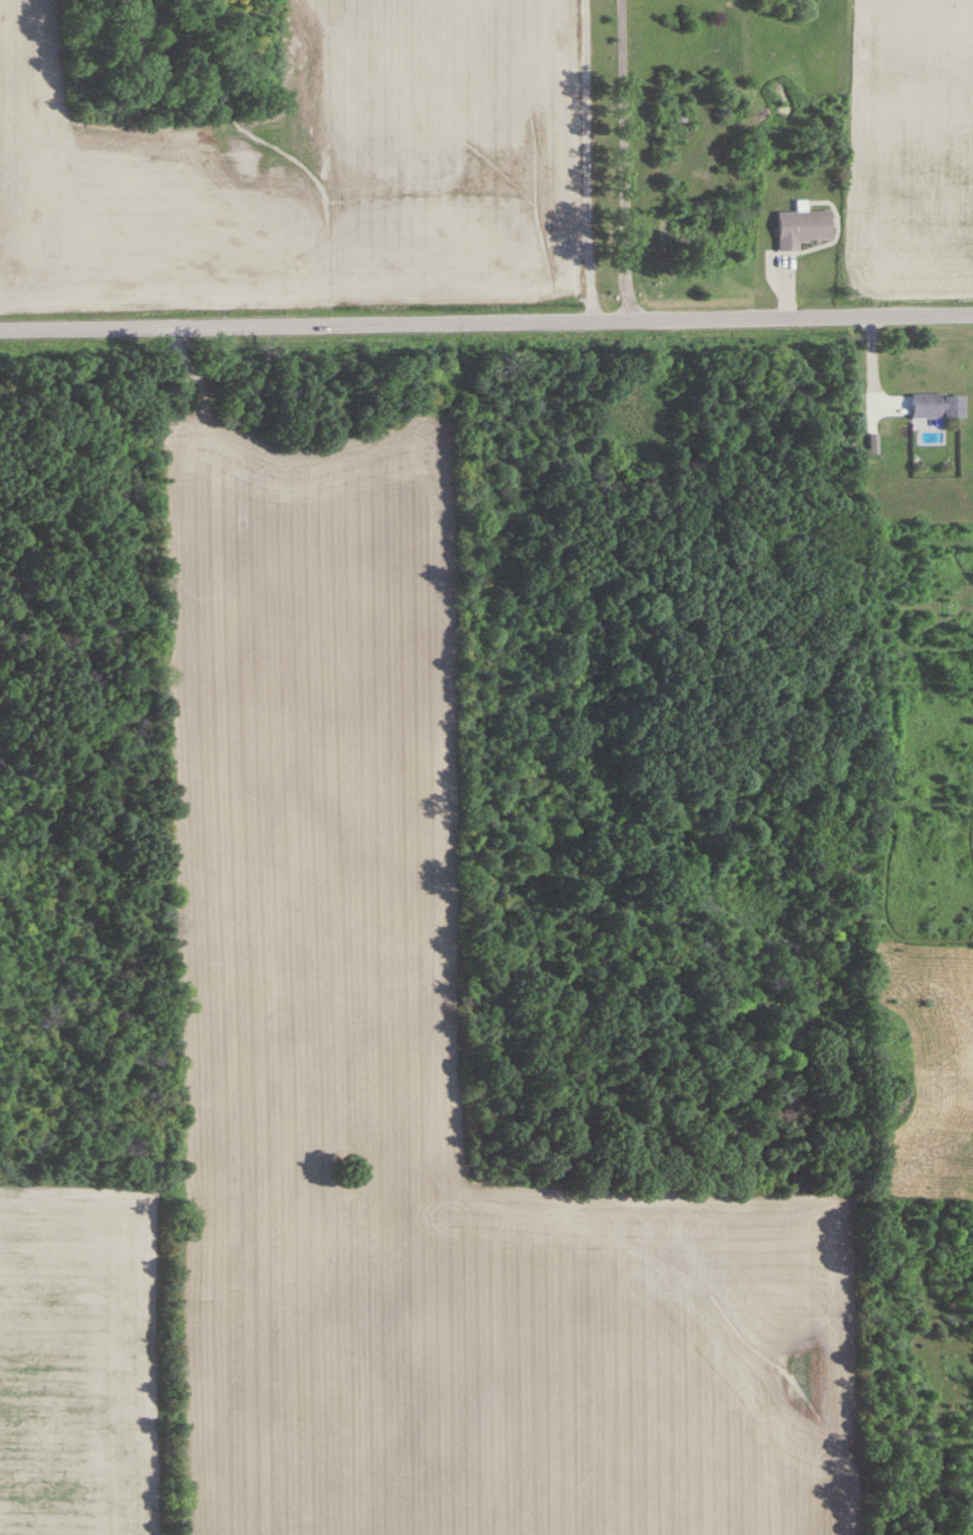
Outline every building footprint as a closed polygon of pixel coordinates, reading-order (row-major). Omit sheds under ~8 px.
[(832,240),(831,210),(805,211),(805,202),(796,202),(796,211),(778,212),(779,251),(799,251),(799,241),(832,240)] [(912,418),(964,418),(964,395),(912,395),(912,418)]
